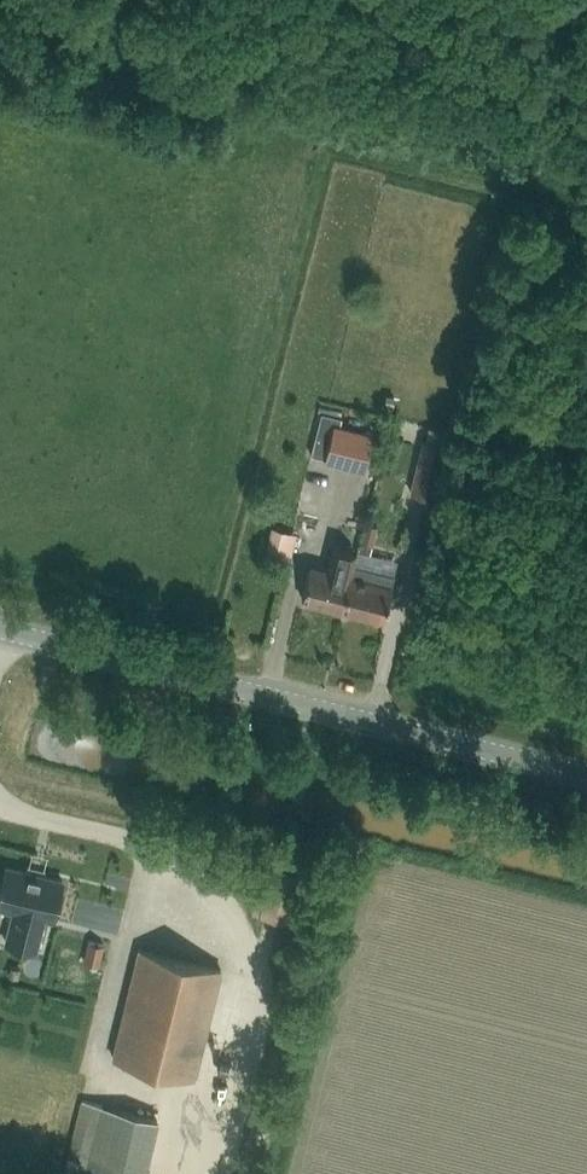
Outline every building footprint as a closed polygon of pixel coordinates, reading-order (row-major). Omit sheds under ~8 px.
[(321,413),(311,455),(365,469),(373,436),(339,428),(342,418),(321,413)] [(424,441),(411,493),(434,499),(447,447),(424,441)] [(266,556),(290,561),(295,533),(271,528),(266,556)] [(342,609),(350,577),(348,577),(354,553),(333,548),(327,572),(309,567),(302,599),(342,609)] [(350,577),(342,609),(383,619),(394,576),(353,566),(350,577)] [(5,943),(36,950),(43,918),(52,920),(62,881),(5,867),(0,890),(0,907),(13,910),(5,943)] [(61,887),(59,937),(82,937),(83,918),(105,919),(106,889),(61,887)] [(100,966),(104,946),(90,942),(85,962),(100,966)] [(139,951),(112,1059),(194,1079),(221,971),(139,951)] [(63,1173),(147,1173),(160,1119),(81,1100),(63,1173)]
